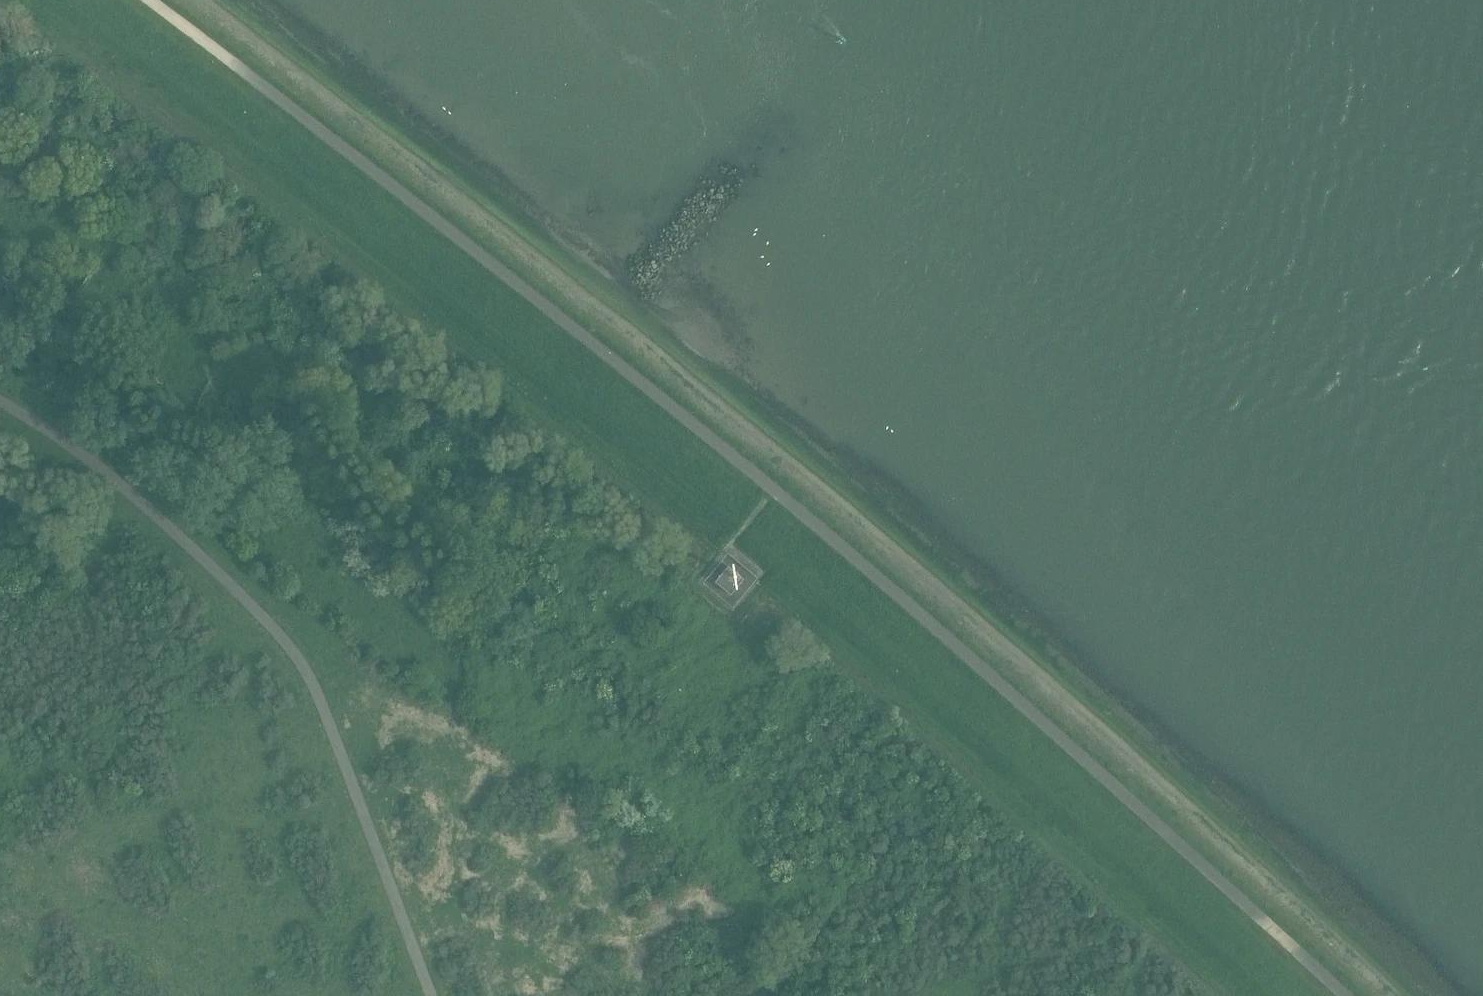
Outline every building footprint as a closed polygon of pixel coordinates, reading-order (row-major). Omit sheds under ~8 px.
[(731,595),(744,580),(728,567),(715,582),(731,595)]
